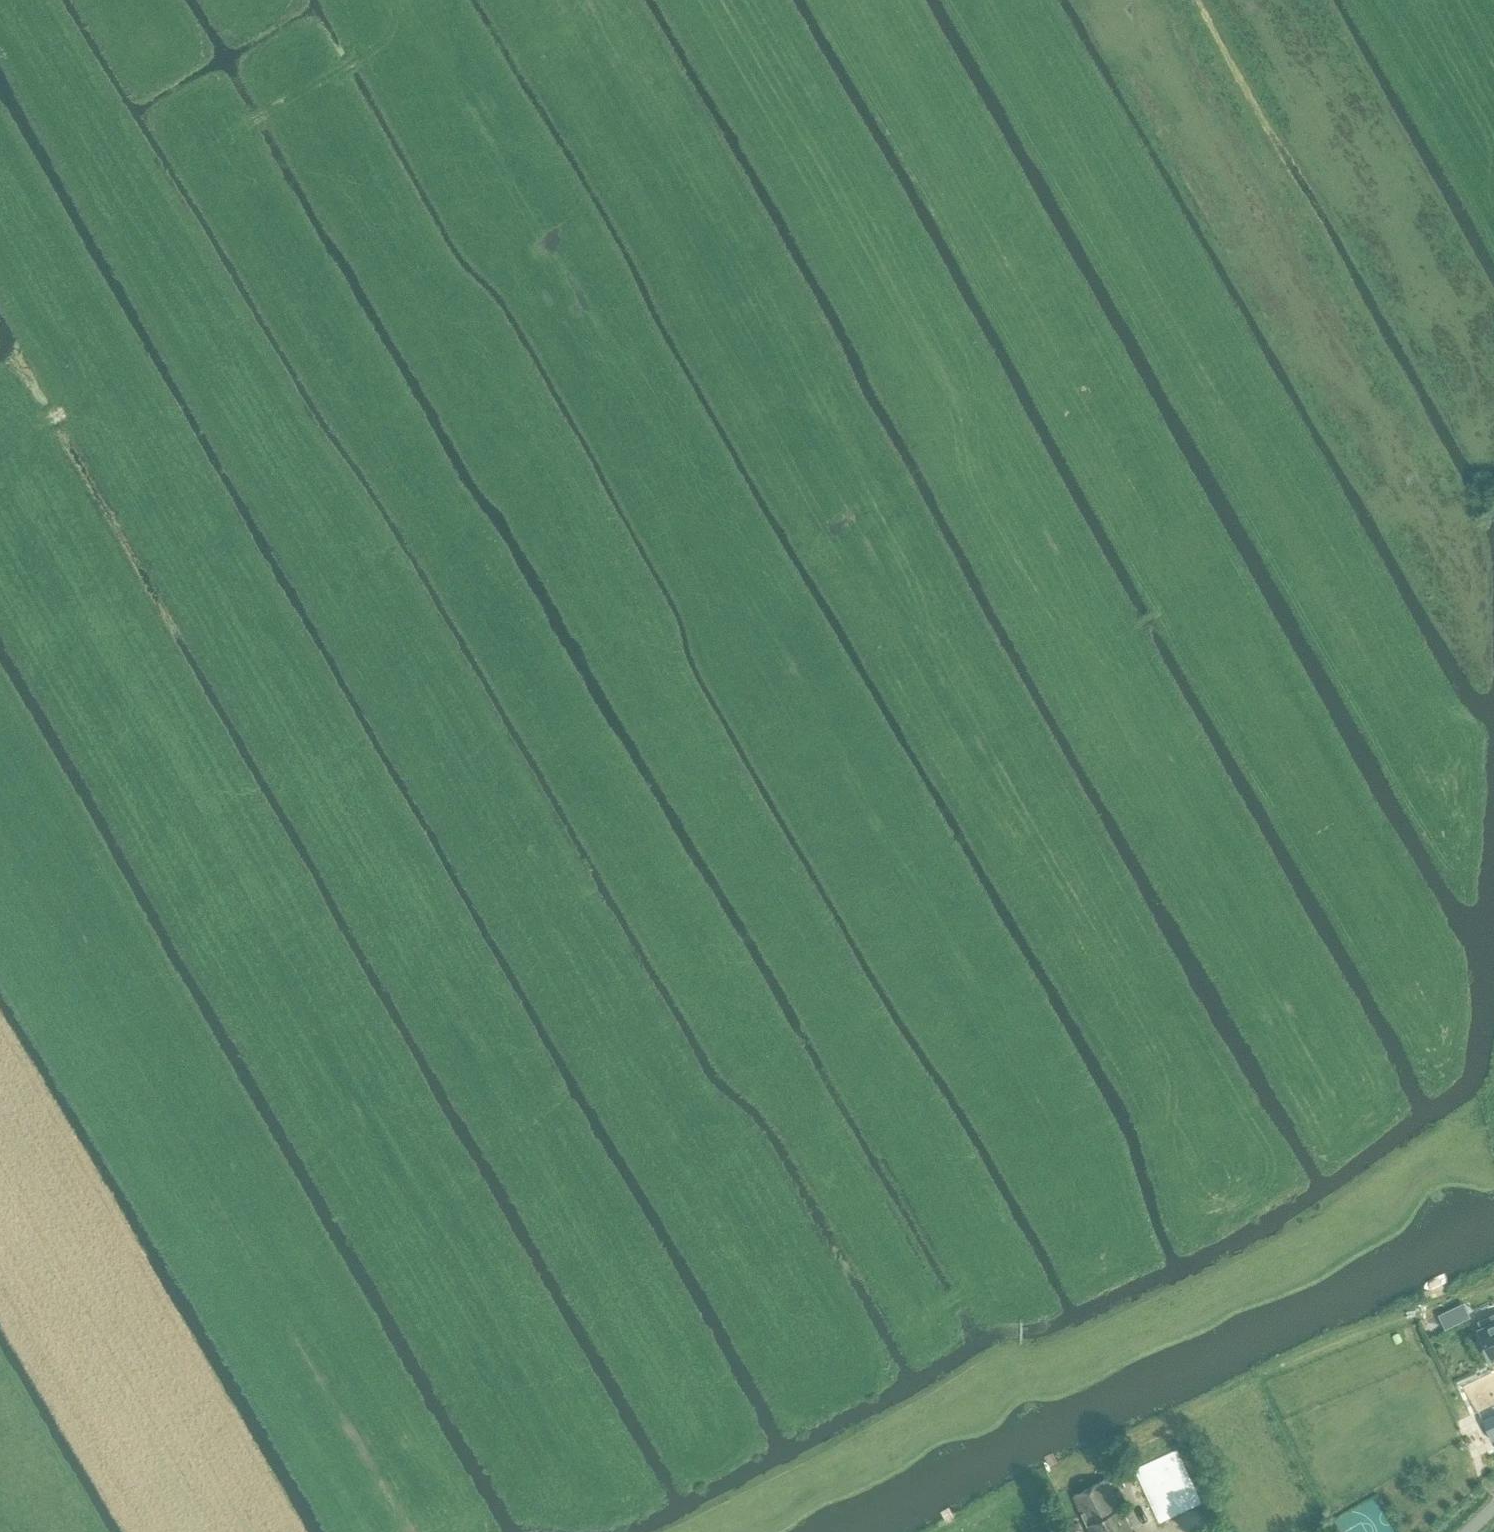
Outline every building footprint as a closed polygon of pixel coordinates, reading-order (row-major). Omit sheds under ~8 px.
[(1464,1304),(1439,1316),(1445,1329),(1470,1317),(1464,1304)] [(1478,1321),(1481,1329),(1478,1330),(1492,1359),(1493,1358),(1493,1314),(1478,1321)] [(1483,1421),(1491,1440),(1493,1438),(1493,1416),(1483,1421)] [(1129,1461),(1122,1465),(1148,1519),(1191,1498),(1165,1444),(1129,1461)] [(1073,1493),(1091,1531),(1132,1531),(1107,1477),(1073,1493)] [(1223,1514),(1209,1519),(1213,1530),(1227,1525),(1223,1514)]
